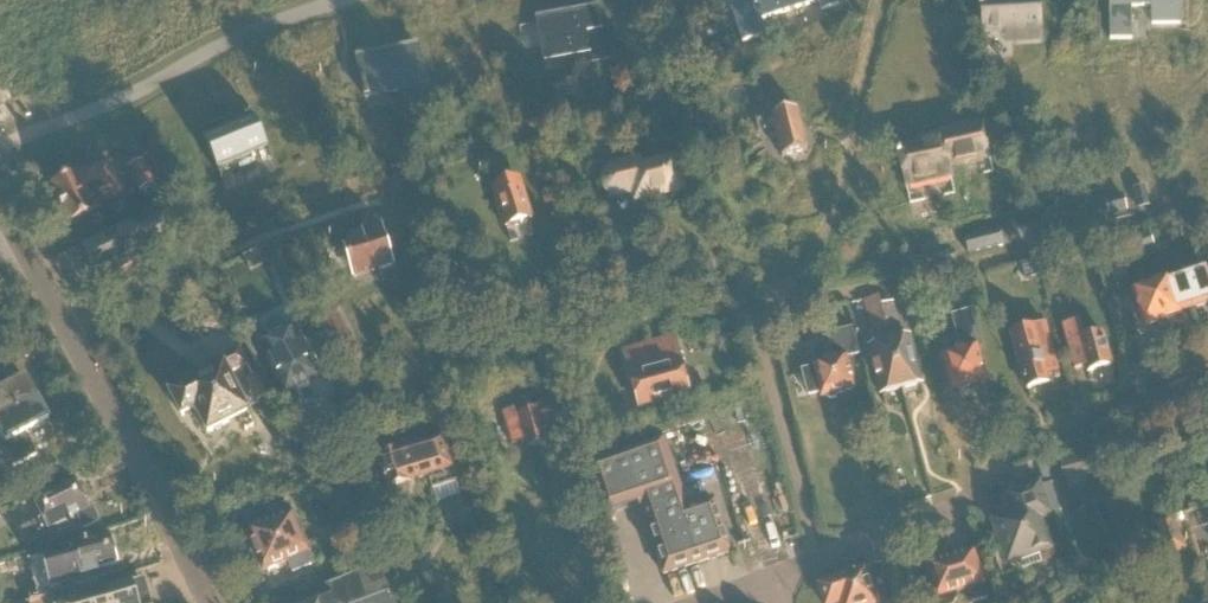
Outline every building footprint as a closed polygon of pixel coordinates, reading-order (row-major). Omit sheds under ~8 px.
[(743,43),(765,36),(760,21),(819,2),(822,11),(838,6),(836,0),(752,0),(754,4),(733,11),(743,43)] [(984,33),(1012,31),(1012,41),(1041,39),(1038,0),(1011,0),(1005,0),(985,0),(985,2),(982,2),(984,33)] [(1131,39),(1131,6),(1155,6),(1155,25),(1180,25),(1180,0),(1110,0),(1111,39),(1131,39)] [(602,30),(599,11),(538,21),(545,60),(590,52),(592,63),(620,58),(615,28),(602,30)] [(735,36),(723,40),(728,57),(740,53),(735,36)] [(427,88),(419,47),(357,59),(365,98),(401,90),(403,101),(427,96),(426,88),(427,88)] [(772,116),(782,158),(808,151),(798,109),(772,116)] [(256,119),(205,140),(218,171),(269,150),(256,119)] [(941,133),(941,137),(898,146),(906,187),(952,177),(949,167),(991,158),(984,124),(941,133)] [(621,194),(634,190),(636,197),(683,185),(676,159),(640,168),(639,161),(615,167),(612,168),(609,169),(607,171),(606,173),(604,176),(604,179),(603,181),(604,184),(605,187),(606,189),(608,191),(610,193),(613,194),(616,194),(619,194),(621,194)] [(141,191),(155,184),(144,161),(129,168),(141,191)] [(89,169),(52,187),(62,207),(57,209),(63,222),(68,220),(71,226),(108,207),(107,204),(125,195),(112,169),(108,162),(90,171),(89,169)] [(519,181),(494,189),(506,226),(531,218),(519,181)] [(1145,188),(1134,191),(1138,209),(1149,206),(1145,188)] [(1124,199),(1106,203),(1109,216),(1127,212),(1124,199)] [(83,249),(89,262),(81,265),(86,274),(93,271),(98,281),(151,255),(148,250),(176,236),(166,215),(138,229),(135,223),(83,249)] [(601,222),(593,236),(600,240),(608,226),(601,222)] [(380,225),(364,230),(367,240),(346,247),(355,278),(393,266),(380,225)] [(1006,225),(964,236),(969,255),(1011,244),(1006,225)] [(1153,245),(1149,234),(1131,240),(1135,252),(1153,245)] [(1037,263),(1022,267),(1026,281),(1041,277),(1037,263)] [(1133,293),(1145,327),(1180,315),(1207,305),(1207,275),(1206,269),(1168,282),(1168,281),(1133,293)] [(978,280),(965,284),(969,297),(982,293),(978,280)] [(879,299),(865,302),(877,347),(869,349),(881,395),(901,390),(881,307),(879,299)] [(881,307),(901,390),(922,384),(910,339),(903,340),(893,304),(881,307)] [(332,312),(319,318),(328,335),(341,329),(332,312)] [(963,352),(944,358),(953,390),(956,389),(961,391),(967,390),(970,385),(985,380),(976,350),(983,348),(973,313),(953,318),(963,352)] [(1102,334),(1085,339),(1080,321),(1063,325),(1075,370),(1087,366),(1089,373),(1111,366),(1102,334)] [(1048,377),(1060,374),(1045,324),(1027,330),(1028,335),(1014,340),(1027,390),(1050,383),(1048,377)] [(292,328),(261,343),(287,394),(324,375),(314,356),(308,359),(292,328)] [(854,390),(847,360),(860,356),(853,328),(826,335),(833,361),(814,366),(815,370),(803,373),(809,396),(821,393),(822,398),(825,397),(830,400),(836,398),(839,394),(854,390)] [(208,375),(170,394),(182,417),(196,410),(208,434),(248,413),(228,374),(248,364),(240,349),(204,367),(208,375)] [(678,349),(652,356),(664,400),(689,393),(678,349)] [(664,400),(652,356),(627,363),(638,407),(664,400)] [(264,372),(247,381),(257,401),(274,392),(264,372)] [(37,401),(27,381),(0,395),(0,421),(37,401)] [(515,409),(503,413),(512,444),(525,441),(527,447),(550,440),(547,431),(551,430),(560,427),(552,399),(537,404),(539,410),(518,416),(515,409)] [(0,434),(5,443),(1,445),(14,469),(38,456),(26,435),(49,422),(37,401),(0,421),(0,434)] [(660,427),(582,452),(604,519),(641,507),(664,575),(732,553),(715,502),(687,511),(681,494),(682,493),(660,427)] [(458,482),(444,436),(379,456),(388,488),(429,476),(433,489),(458,482)] [(1064,457),(1072,482),(1096,474),(1088,449),(1064,457)] [(43,520),(22,531),(29,545),(39,540),(50,534),(51,535),(74,524),(72,520),(78,517),(84,530),(99,522),(91,507),(88,508),(73,480),(33,500),(43,520)] [(1051,516),(1041,489),(1039,484),(1007,496),(1014,514),(992,521),(1008,564),(1020,559),(1023,568),(1042,561),(1039,553),(1051,549),(1041,520),(1051,516)] [(319,492),(306,498),(309,504),(322,499),(319,492)] [(264,506),(241,515),(248,533),(255,551),(252,552),(259,570),(262,569),(264,573),(290,563),(294,574),(312,567),(308,556),(309,555),(294,515),(293,515),(288,503),(266,511),(264,506)] [(99,576),(97,570),(118,564),(115,553),(117,548),(115,541),(111,539),(110,536),(67,549),(42,557),(52,590),(99,576)] [(933,585),(928,595),(931,602),(955,602),(957,598),(956,593),(968,589),(972,602),(977,602),(988,600),(975,557),(961,561),(960,557),(928,567),(933,585)] [(1083,558),(1072,562),(1079,588),(1090,585),(1083,558)] [(1079,588),(1072,562),(1056,566),(1064,593),(1079,588)] [(381,566),(284,602),(395,602),(381,566)] [(819,587),(824,602),(896,602),(891,589),(876,595),(867,569),(832,581),(832,582),(819,587)] [(147,594),(143,581),(132,584),(131,582),(89,595),(88,591),(63,599),(65,602),(150,602),(147,594)]
